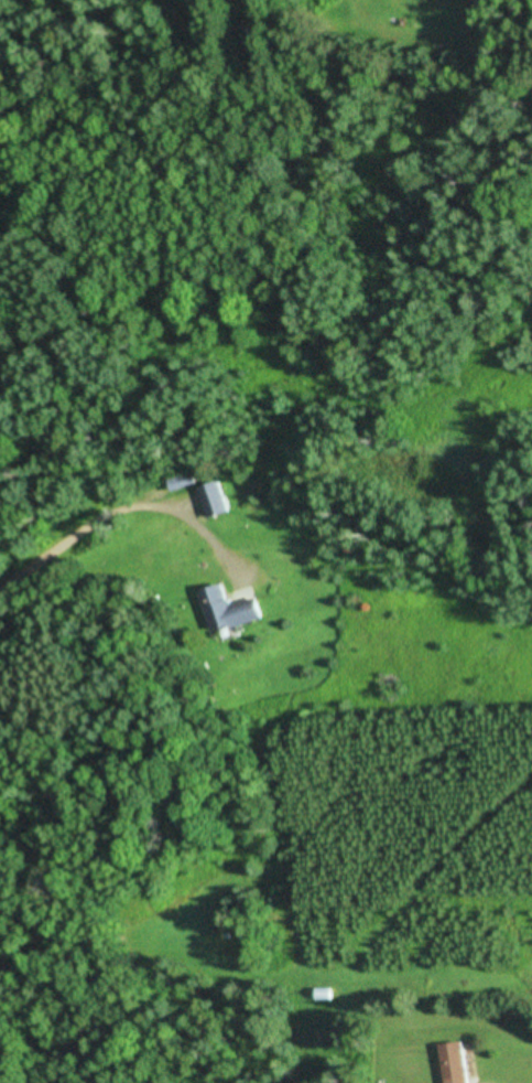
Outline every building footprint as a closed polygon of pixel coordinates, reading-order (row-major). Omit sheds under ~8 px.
[(171,480),(175,491),(199,484),(196,473),(171,480)] [(233,512),(222,481),(200,489),(210,519),(233,512)] [(202,592),(214,636),(269,620),(263,598),(234,607),(227,585),(202,592)] [(331,989),(318,989),(318,1000),(331,1000),(331,989)] [(447,1082),(472,1082),(468,1042),(443,1045),(447,1082)]
